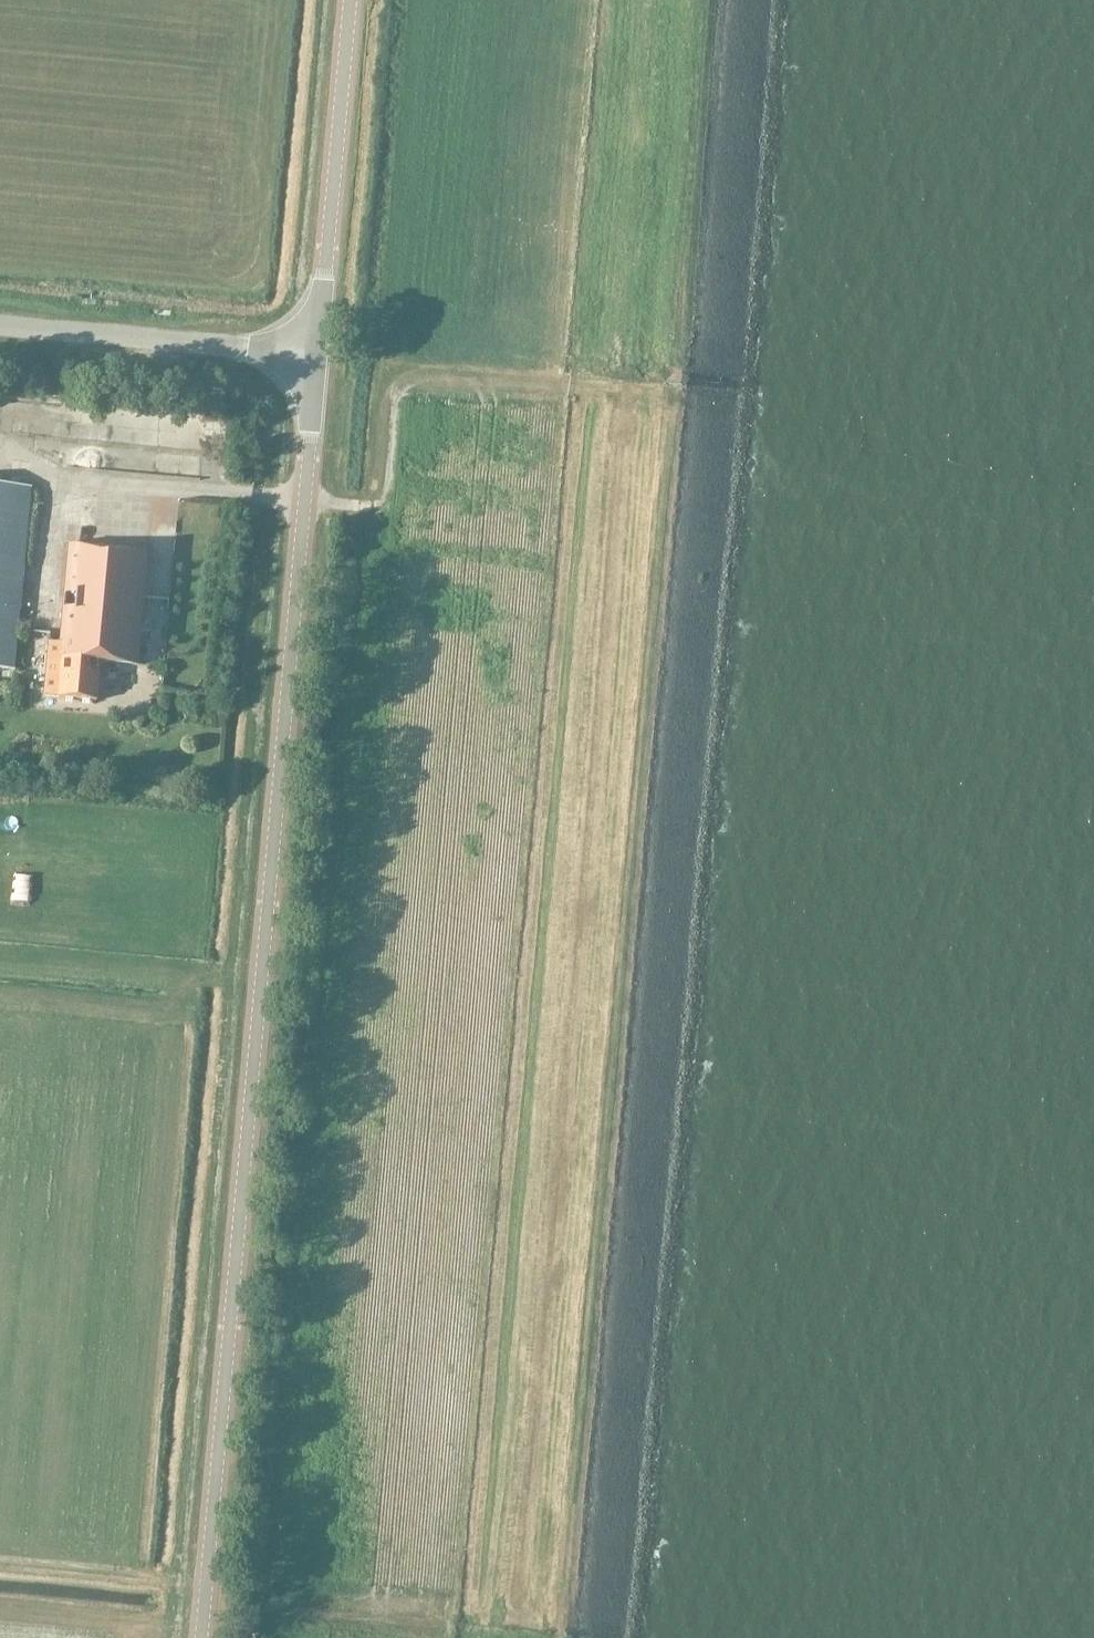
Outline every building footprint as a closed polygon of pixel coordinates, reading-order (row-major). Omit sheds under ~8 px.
[(148,460),(150,448),(129,446),(128,458),(148,460)] [(31,487),(0,485),(0,669),(13,671),(29,504),(38,505),(40,490),(31,489),(31,487)] [(135,490),(134,522),(161,523),(162,491),(135,490)] [(98,666),(135,668),(146,555),(67,546),(59,644),(47,642),(42,696),(59,698),(95,702),(98,666)]
